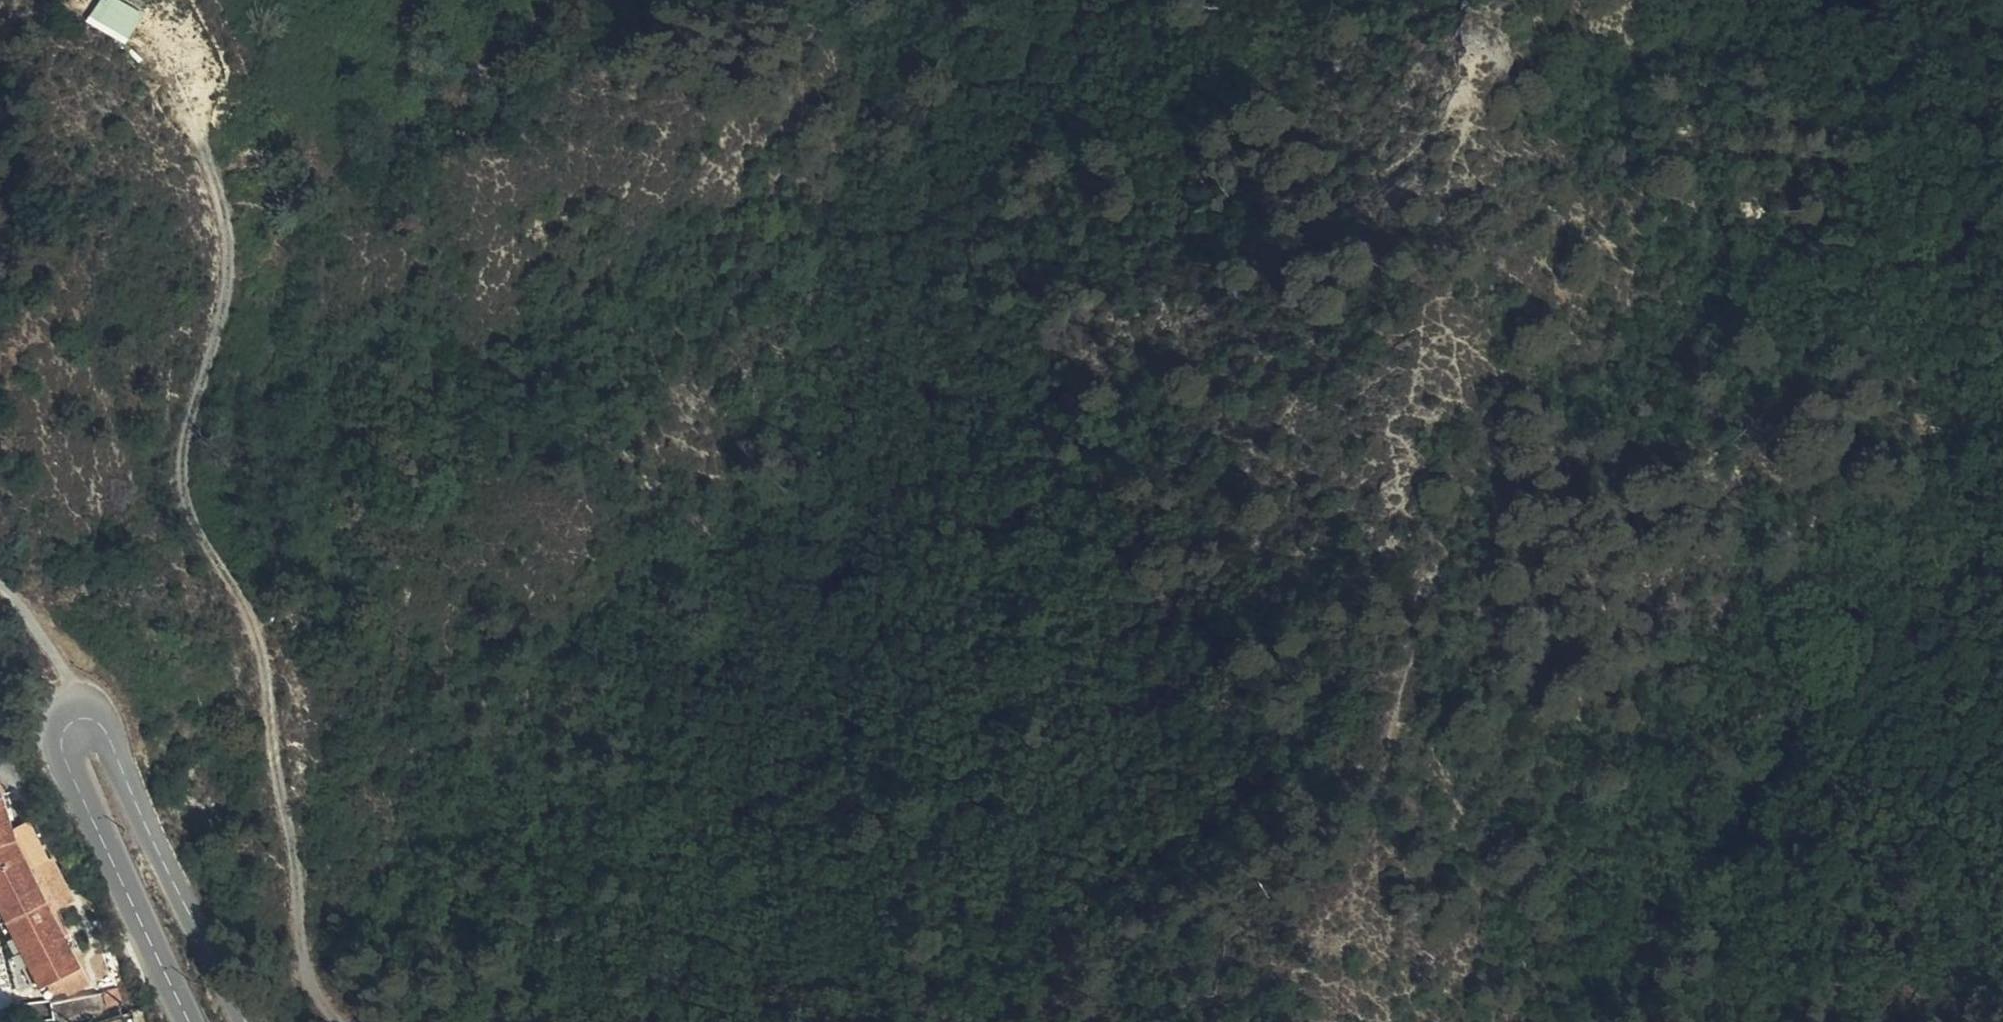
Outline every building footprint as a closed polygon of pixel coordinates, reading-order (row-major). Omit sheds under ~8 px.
[(13,795),(0,784),(0,796),(10,804),(14,803),(13,795)] [(28,834),(21,801),(14,803),(10,804),(0,796),(0,882),(19,922),(53,996),(60,993),(65,1004),(76,999),(80,1004),(92,998),(101,994),(65,918),(44,875),(62,866),(45,828),(28,834)] [(44,875),(65,918),(82,910),(62,866),(44,875)] [(95,1008),(61,1013),(60,1011),(30,1013),(31,1021),(111,1021),(110,1006),(95,1008)]
